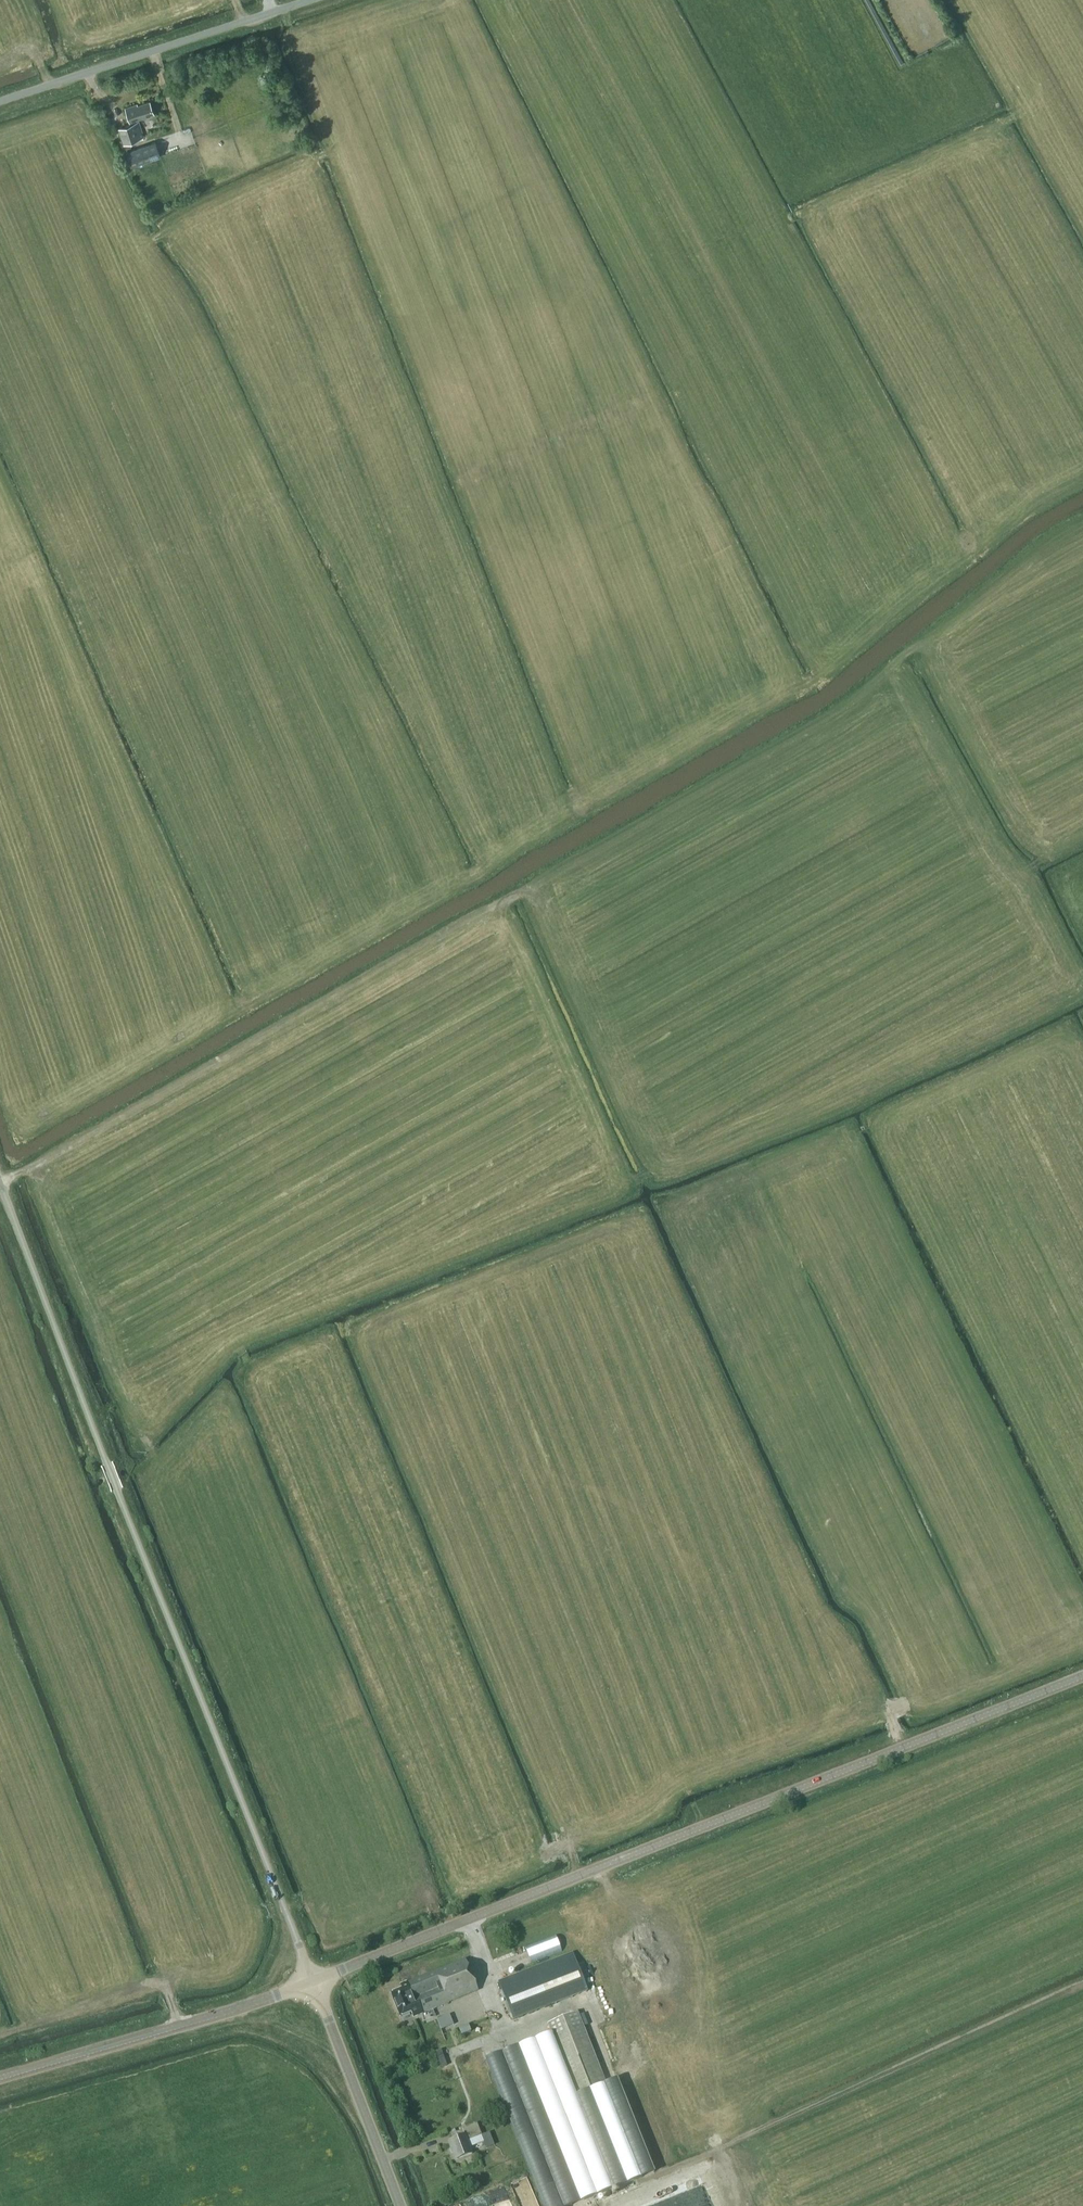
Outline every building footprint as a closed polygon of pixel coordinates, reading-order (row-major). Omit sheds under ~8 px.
[(124,143),(125,142),(127,147),(132,146),(130,141),(144,136),(139,120),(135,122),(134,119),(153,113),(154,113),(150,101),(138,104),(138,103),(126,107),(131,123),(119,127),(124,143)] [(127,151),(132,165),(161,155),(156,141),(127,151)] [(540,1966),(498,1982),(513,2020),(554,2003),(587,1991),(572,1953),(540,1966)] [(413,2016),(478,1990),(466,1959),(401,1986),(402,1989),(391,1994),(394,2000),(398,2010),(400,2017),(411,2012),(413,2016)] [(486,2060),(544,2205),(568,2205),(654,2172),(617,2079),(605,2083),(577,2013),(547,2025),(551,2034),(486,2060)] [(437,2020),(441,2030),(454,2025),(450,2015),(437,2020)] [(469,2026),(467,2027),(460,2029),(463,2036),(472,2033),(469,2026)] [(482,2135),(477,2121),(462,2127),(464,2134),(448,2140),(455,2160),(472,2153),(467,2140),(482,2135)] [(683,2205),(710,2205),(704,2192),(681,2201),(683,2205)]
